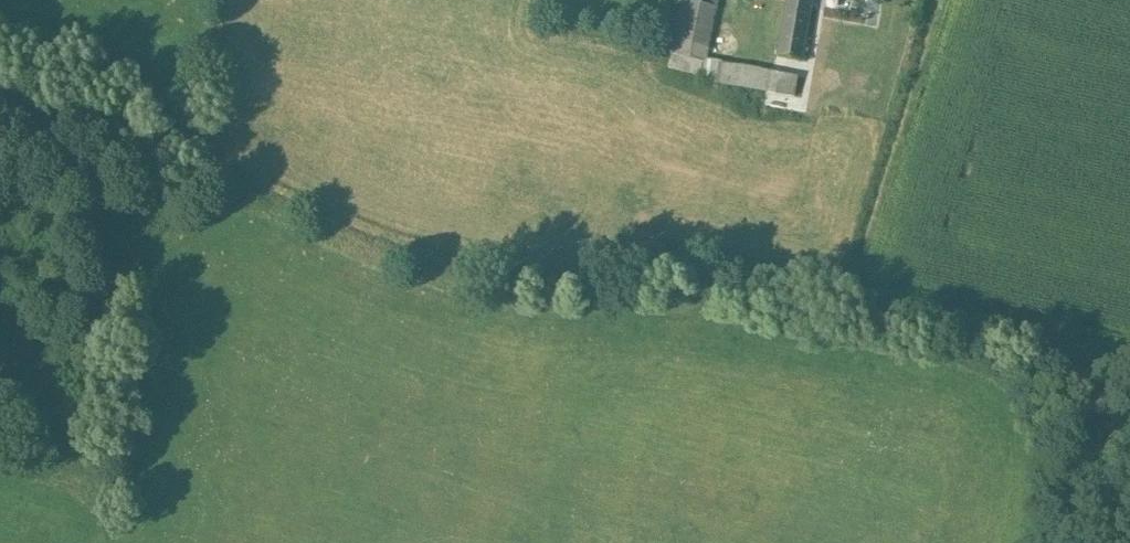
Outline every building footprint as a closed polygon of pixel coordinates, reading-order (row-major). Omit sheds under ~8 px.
[(783,57),(804,61),(817,0),(794,0),(783,57)] [(740,67),(705,61),(701,80),(736,87),(740,67)] [(798,77),(740,67),(736,87),(794,97),(798,77)]
